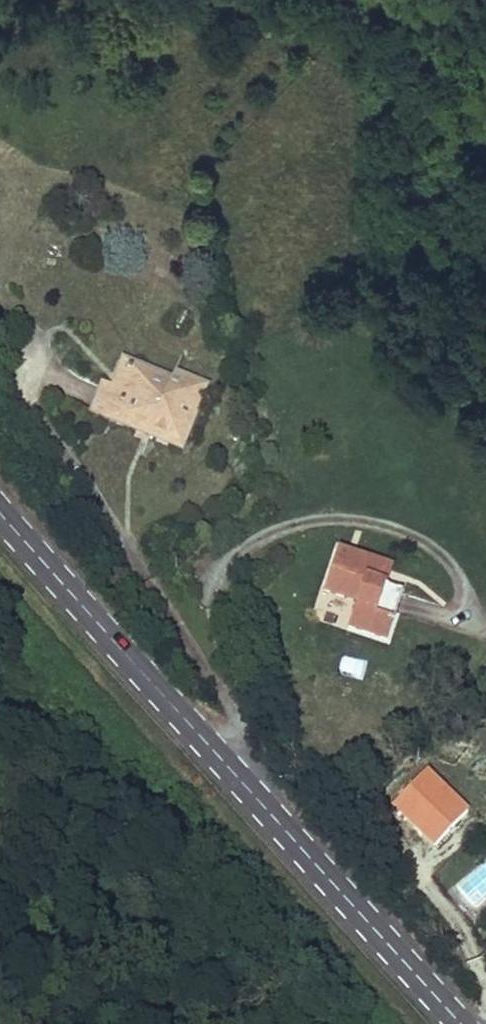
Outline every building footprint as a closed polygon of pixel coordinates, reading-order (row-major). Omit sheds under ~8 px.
[(105,376),(91,411),(116,420),(120,409),(155,422),(151,434),(184,446),(206,388),(173,376),(166,395),(156,391),(159,383),(145,378),(150,367),(126,358),(117,381),(105,376)] [(173,376),(150,367),(145,378),(159,383),(156,391),(166,395),(173,376)] [(120,409),(116,420),(141,430),(151,434),(155,422),(120,409)] [(333,552),(314,596),(345,609),(336,631),(373,646),(393,597),(380,592),(365,585),(372,568),(333,552)] [(387,575),(372,568),(365,585),(380,592),(387,575)]
